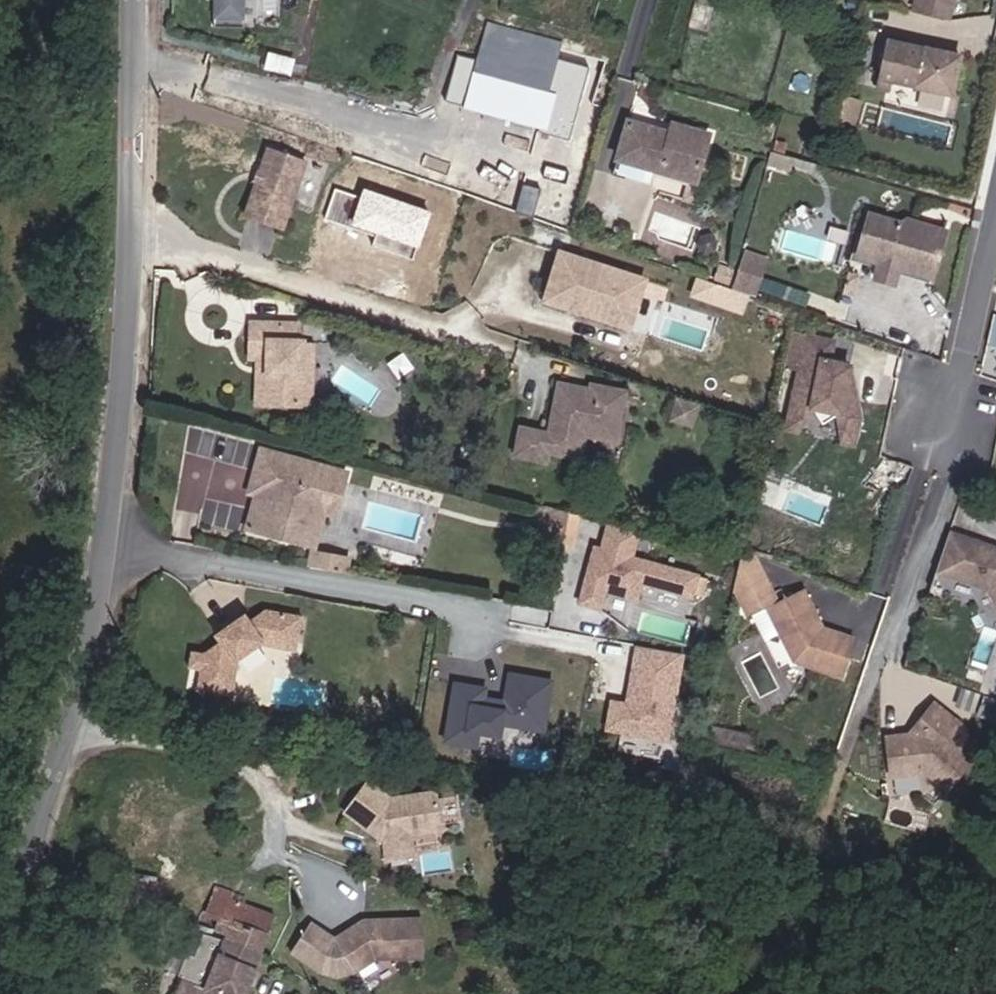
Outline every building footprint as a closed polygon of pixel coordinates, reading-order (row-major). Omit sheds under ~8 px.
[(214,19),(244,19),(243,0),(214,0),(214,19)] [(944,0),(908,0),(906,9),(940,17),(944,0)] [(489,29),(472,77),(543,103),(561,54),(489,29)] [(912,77),(921,39),(884,30),(876,69),(877,69),(875,78),(886,81),(888,71),(912,77)] [(707,145),(671,135),(669,145),(664,143),(663,148),(657,147),(654,141),(634,136),(624,142),(616,171),(654,181),(694,191),(689,212),(694,213),(700,193),(695,192),(707,145)] [(303,161),(266,148),(243,216),(281,228),(303,161)] [(612,187),(650,197),(654,181),(616,171),(612,187)] [(411,264),(428,217),(364,194),(361,201),(336,191),(324,222),(373,240),(370,249),(411,264)] [(864,221),(854,263),(876,269),(902,276),(934,284),(946,238),(932,234),(931,239),(914,234),(910,228),(903,226),(897,230),(864,221)] [(763,292),(770,253),(746,249),(738,288),(763,292)] [(549,307),(564,259),(558,257),(543,306),(549,307)] [(633,312),(642,284),(564,259),(549,307),(622,330),(628,311),(633,312)] [(721,265),(716,278),(734,285),(739,271),(721,265)] [(897,293),(902,276),(876,269),(872,285),(897,293)] [(699,277),(693,297),(748,311),(754,291),(699,277)] [(298,333),(251,328),(249,343),(267,345),(263,380),(260,380),(257,410),(294,414),(296,385),(298,385),(301,352),(301,350),(296,349),(298,333)] [(255,362),(251,409),(257,410),(260,380),(263,380),(267,345),(249,343),(247,362),(255,362)] [(831,356),(805,350),(785,442),(797,445),(812,423),(837,428),(842,456),(854,459),(859,433),(847,380),(827,376),(831,356)] [(306,415),(312,353),(301,352),(298,385),(296,385),(294,414),(306,415)] [(583,399),(561,393),(548,443),(520,435),(513,462),(542,469),(544,460),(576,468),(584,439),(594,441),(592,447),(613,453),(626,406),(593,397),(590,406),(582,404),(583,399)] [(351,477),(266,452),(260,474),(275,479),(269,499),(263,497),(263,498),(253,536),(304,550),(321,492),(345,499),(351,477)] [(260,474),(254,495),(263,498),(263,497),(269,499),(275,479),(260,474)] [(329,517),(339,520),(345,499),(321,492),(304,550),(319,554),(329,517)] [(994,558),(947,543),(935,581),(988,598),(995,615),(995,561),(994,558)] [(348,563),(312,557),(309,572),(345,579),(348,563)] [(860,687),(872,651),(855,645),(853,649),(838,644),(839,640),(820,601),(786,619),(812,672),(860,687)] [(201,695),(236,703),(241,681),(238,681),(241,669),(245,666),(266,651),(270,648),(267,644),(303,651),(309,623),(272,616),(256,628),(251,621),(239,629),(242,633),(231,640),(228,637),(222,641),(226,648),(210,659),(198,656),(194,672),(207,675),(201,695)] [(302,658),(303,651),(267,644),(270,648),(266,651),(302,658)] [(671,746),(686,660),(641,652),(636,679),(641,680),(639,691),(634,690),(631,711),(615,708),(611,735),(671,746)] [(491,755),(496,727),(516,731),(514,741),(545,747),(557,689),(526,683),(523,697),(502,693),(499,705),(458,697),(448,747),(491,755)] [(972,766),(948,746),(960,731),(935,711),(922,728),(926,731),(919,739),(920,745),(910,746),(907,743),(887,745),(893,783),(922,780),(924,776),(948,795),(972,766)] [(396,859),(422,854),(419,832),(443,828),(448,820),(442,789),(398,798),(374,782),(353,814),(392,839),(396,859)] [(234,938),(270,951),(284,915),(252,903),(254,897),(226,886),(216,914),(230,919),(226,930),(236,933),(234,938)] [(434,957),(431,919),(373,924),(344,943),(318,930),(302,961),(333,976),(348,980),(366,974),(386,960),(434,957)] [(270,951),(234,938),(215,990),(194,982),(188,993),(253,993),(270,951)]
